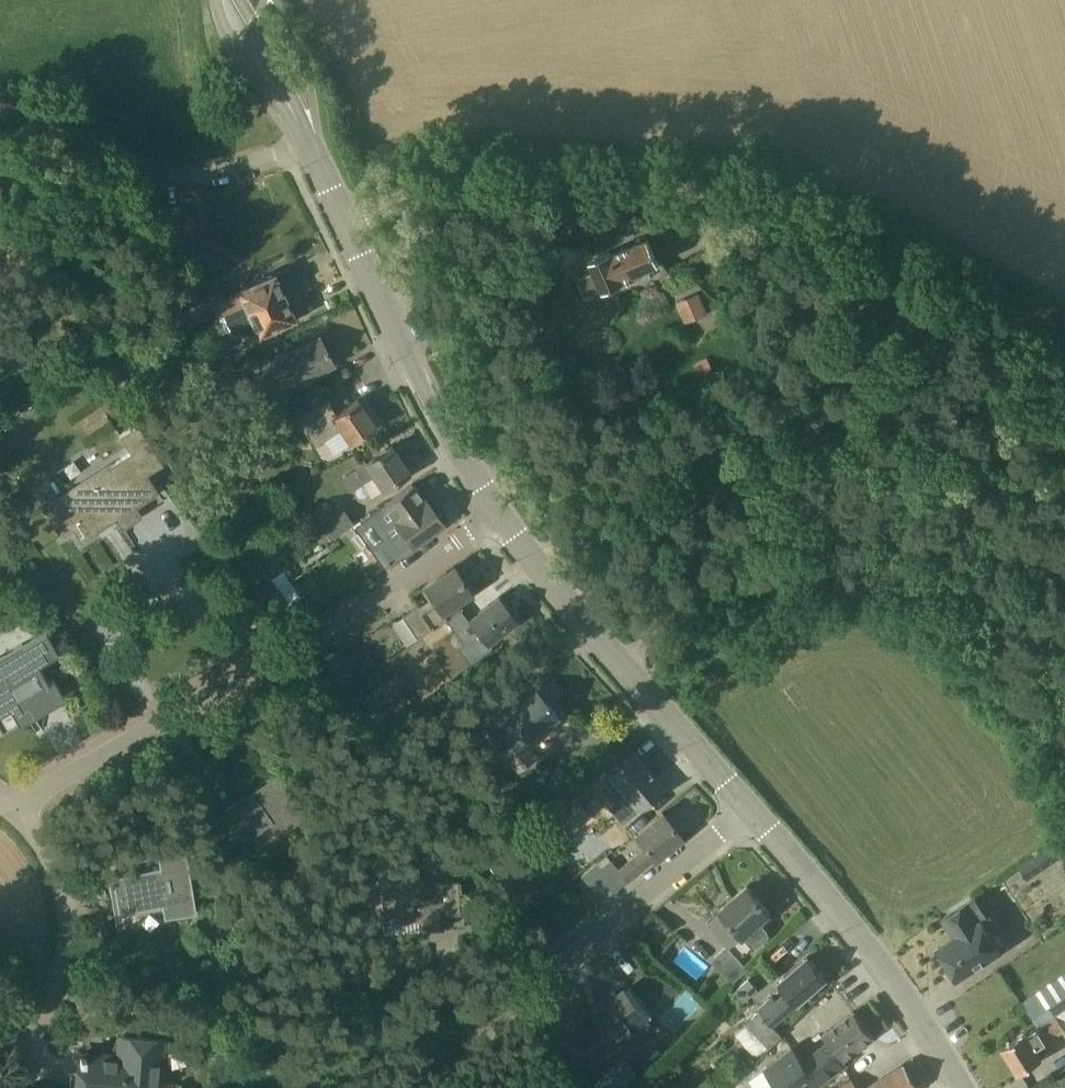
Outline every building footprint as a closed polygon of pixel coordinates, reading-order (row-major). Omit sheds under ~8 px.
[(657,286),(671,275),(662,261),(661,262),(659,263),(653,250),(649,239),(611,255),(610,252),(590,260),(595,272),(578,279),(585,295),(602,288),(603,292),(623,283),(635,278),(641,292),(657,286)] [(288,291),(287,289),(296,285),(296,284),(296,283),(288,267),(239,290),(239,291),(237,292),(237,291),(235,292),(236,293),(212,304),(210,302),(199,307),(206,322),(213,318),(212,316),(222,311),(221,310),(244,300),(246,304),(263,298),(265,301),(288,291)] [(212,316),(213,318),(220,332),(230,327),(251,316),(260,334),(309,310),(301,293),(300,293),(299,293),(291,297),(288,291),(265,301),(263,298),(246,304),(244,300),(221,310),(222,311),(212,316)] [(699,293),(677,302),(686,323),(708,314),(699,293)] [(319,336),(289,352),(289,350),(271,360),(252,369),(260,383),(278,372),(295,363),(303,379),(334,363),(319,336)] [(22,374),(28,374),(35,374),(35,357),(28,357),(22,357),(22,374)] [(707,358),(694,366),(701,379),(715,372),(707,358)] [(358,399),(336,413),(329,402),(296,417),(315,445),(341,428),(351,442),(376,425),(358,399)] [(147,474),(163,463),(139,425),(121,438),(131,453),(109,467),(115,477),(62,512),(56,502),(43,510),(49,519),(61,537),(73,529),(81,541),(103,527),(101,525),(110,519),(111,522),(116,518),(122,527),(141,514),(134,503),(139,499),(141,502),(158,491),(147,474)] [(408,472),(405,468),(407,467),(402,459),(400,461),(390,446),(345,477),(354,490),(375,476),(384,488),(408,472)] [(262,470),(255,457),(243,463),(250,476),(262,470)] [(444,523),(426,498),(424,499),(412,484),(385,504),(397,520),(395,521),(372,539),(379,548),(390,563),(444,523)] [(354,523),(342,506),(319,523),(310,528),(322,545),(354,523)] [(444,620),(462,608),(457,600),(471,591),(454,566),(425,585),(437,603),(422,612),(418,606),(403,616),(418,638),(444,620)] [(270,581),(258,590),(272,611),(285,602),(270,581)] [(254,596),(237,609),(248,623),(265,610),(254,596)] [(517,621),(499,597),(471,618),(481,632),(470,641),(466,636),(439,656),(451,673),(517,621)] [(2,730),(34,710),(23,692),(46,678),(57,697),(58,697),(64,693),(53,675),(48,678),(38,661),(58,650),(46,630),(0,657),(0,726),(2,730)] [(338,653),(327,661),(344,687),(355,679),(338,653)] [(557,714),(547,702),(549,700),(543,693),(540,694),(538,691),(498,725),(514,745),(504,753),(520,772),(536,758),(525,746),(551,724),(548,721),(557,714)] [(606,798),(603,800),(614,813),(623,823),(665,787),(633,751),(594,784),(606,798)] [(278,780),(263,791),(264,793),(256,799),(250,792),(224,811),(244,840),(269,823),(277,835),(303,816),(278,780)] [(576,796),(555,814),(570,832),(591,813),(576,796)] [(638,854),(646,864),(654,857),(655,858),(682,836),(662,813),(636,834),(646,846),(638,854)] [(1064,852),(1056,842),(1021,865),(1029,876),(1064,852)] [(528,847),(496,874),(506,885),(537,858),(528,847)] [(184,852),(170,854),(159,856),(161,871),(139,875),(138,870),(124,873),(124,870),(119,871),(119,873),(112,874),(118,908),(141,904),(165,900),(168,916),(195,912),(184,852)] [(602,901),(615,890),(627,880),(613,863),(606,854),(580,875),(588,884),(602,901)] [(371,885),(384,884),(385,908),(380,908),(381,918),(383,918),(383,930),(441,927),(441,928),(465,927),(464,917),(459,917),(458,890),(460,890),(460,886),(459,878),(444,880),(444,882),(419,882),(418,865),(370,867),(371,885)] [(748,885),(721,908),(744,935),(754,948),(769,935),(767,929),(763,924),(758,922),(771,912),(748,885)] [(957,978),(1001,948),(1001,947),(1009,942),(990,913),(988,915),(975,896),(968,901),(944,918),(952,931),(954,930),(957,935),(938,948),(943,956),(942,959),(949,970),(952,970),(957,978)] [(749,969),(729,944),(712,957),(733,982),(749,969)] [(827,978),(808,956),(779,980),(788,990),(777,1000),(775,997),(761,1009),(760,1008),(745,1020),(768,1047),(783,1035),(773,1024),(827,978)] [(1039,1025),(1057,1014),(1064,1008),(1064,973),(1023,1001),(1039,1025)] [(749,978),(735,990),(744,1001),(758,989),(749,978)] [(666,979),(658,986),(667,998),(676,991),(666,979)] [(649,1017),(626,988),(618,994),(616,991),(591,1012),(597,1019),(584,1030),(603,1054),(649,1017)] [(842,1060),(874,1036),(854,1010),(821,1035),(827,1043),(803,1061),(793,1047),(762,1070),(774,1085),(770,1087),(810,1087),(844,1063),(842,1060)] [(1057,1014),(1039,1025),(1027,1033),(1026,1031),(1002,1046),(1018,1072),(1043,1057),(1038,1049),(1037,1047),(1064,1029),(1064,1027),(1057,1014)] [(163,1057),(165,1039),(124,1036),(122,1058),(86,1055),(86,1054),(80,1053),(80,1059),(81,1059),(80,1070),(77,1069),(75,1087),(159,1087),(159,1084),(161,1057),(163,1057)] [(605,1087),(629,1087),(640,1076),(625,1056),(597,1078),(605,1087)] [(904,1063),(864,1087),(919,1087),(920,1087),(904,1063)] [(852,1078),(836,1087),(859,1087),(852,1078)]
